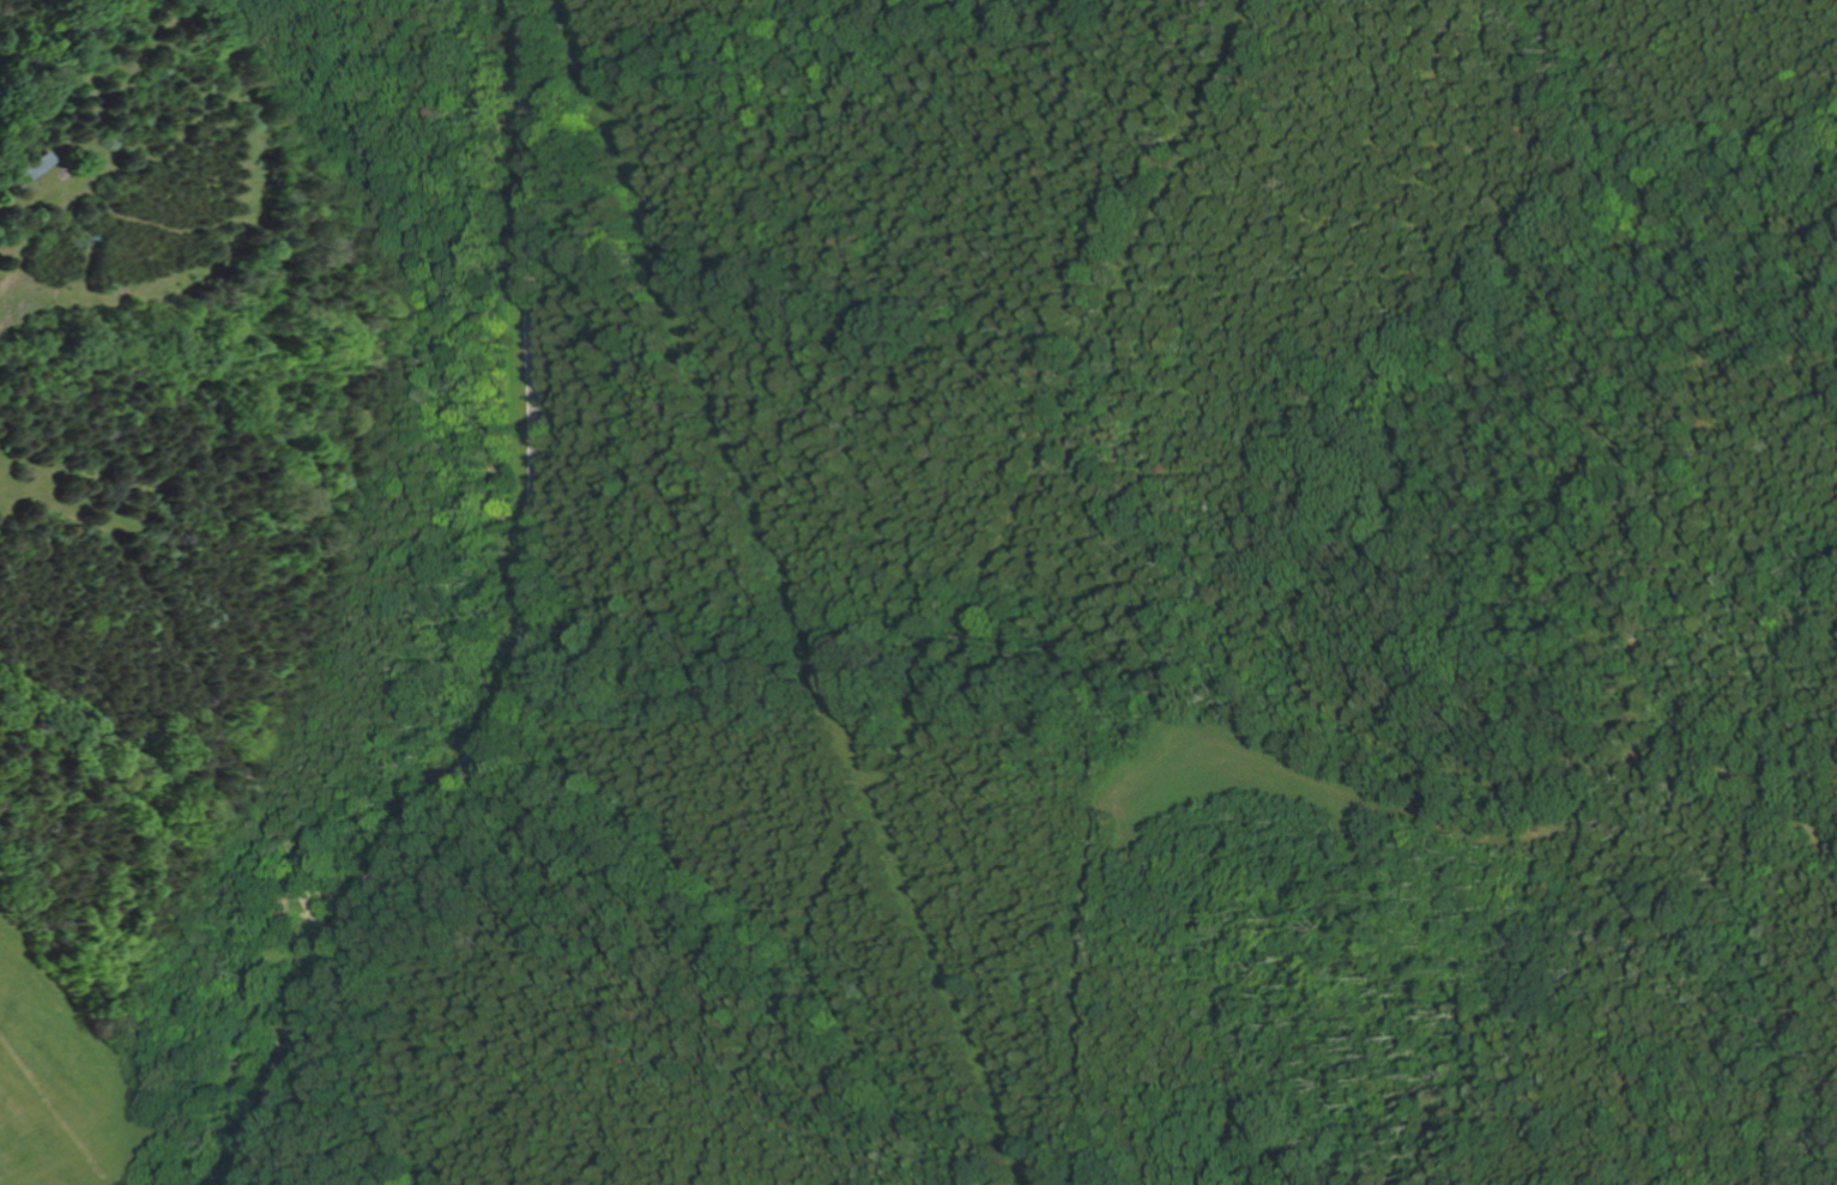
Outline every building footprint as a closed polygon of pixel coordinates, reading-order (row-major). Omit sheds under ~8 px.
[(24,177),(48,159),(41,150),(17,169),(24,177)]
